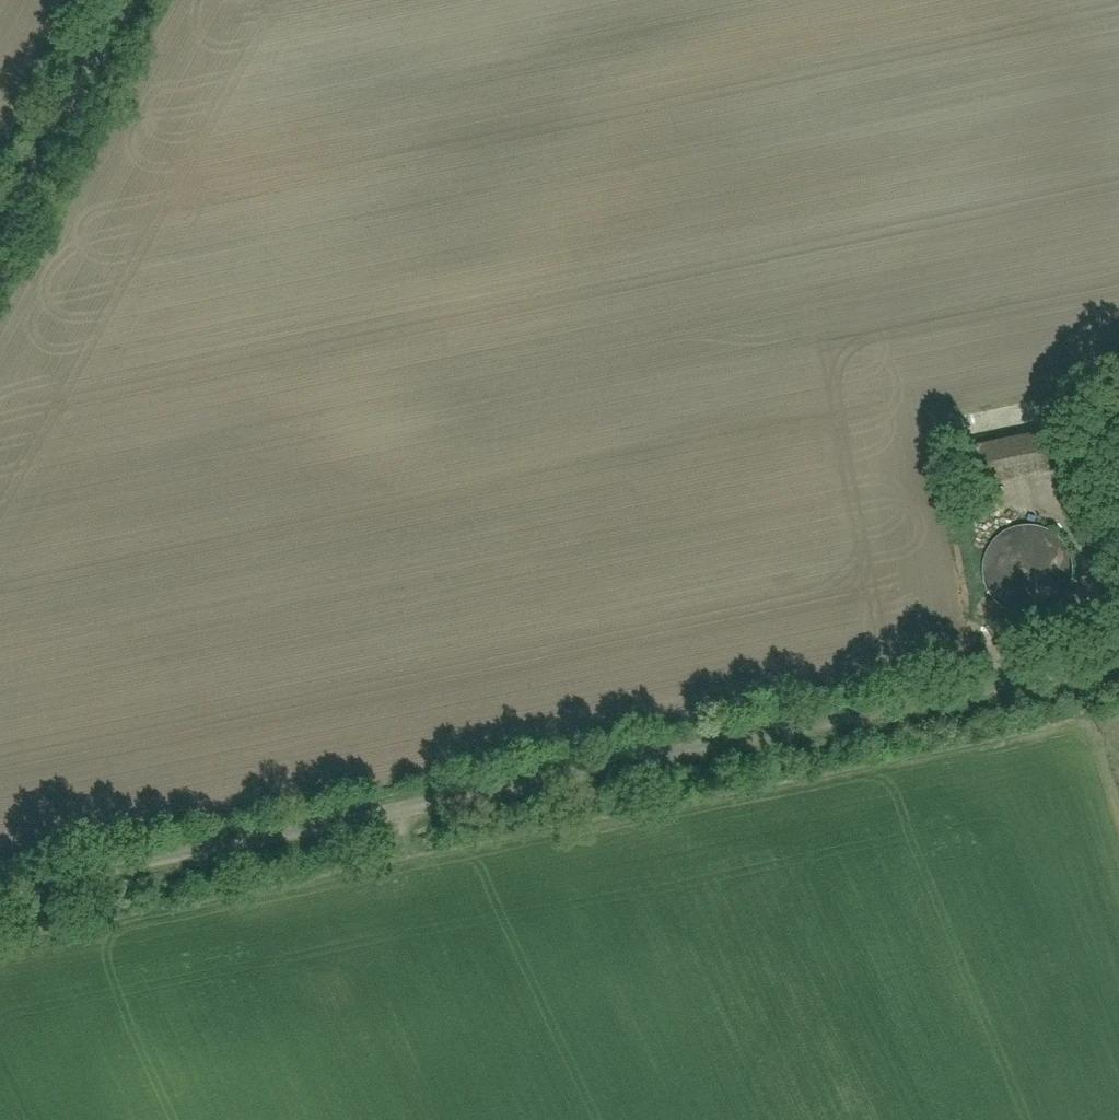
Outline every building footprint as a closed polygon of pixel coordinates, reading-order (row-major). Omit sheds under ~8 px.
[(968,427),(976,478),(1050,466),(1041,415),(968,427)] [(1071,595),(1077,579),(1078,563),(1073,547),(1063,533),(1049,524),(1034,520),(1019,521),(1005,527),(993,536),(984,549),(980,564),(981,580),(987,594),(998,607),(1013,615),(1029,618),(1046,615),(1060,607),(1071,595)]
